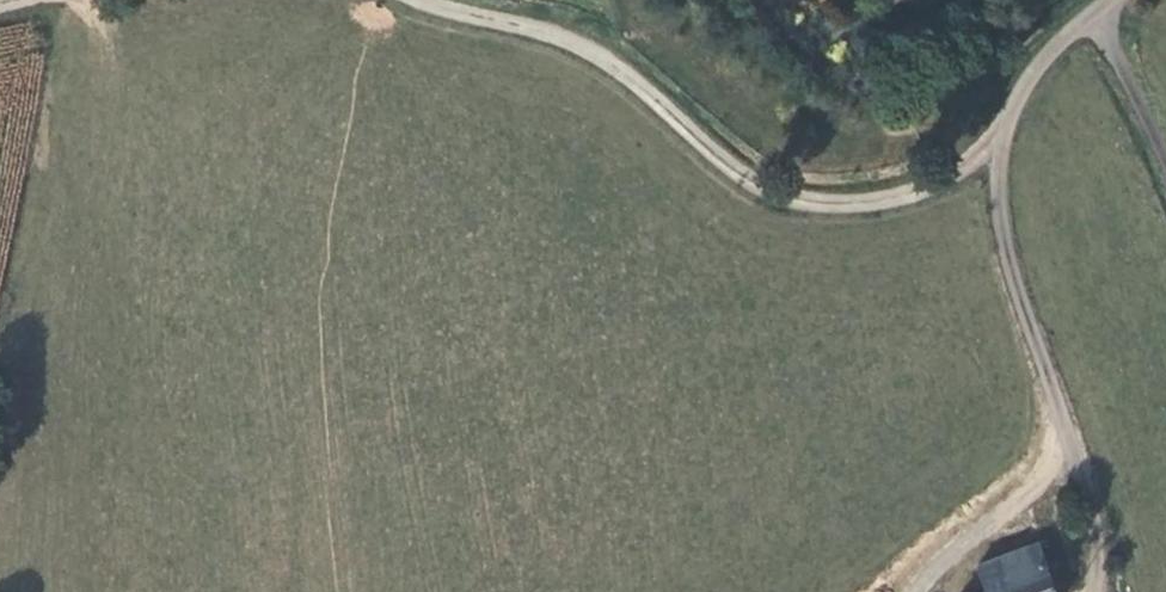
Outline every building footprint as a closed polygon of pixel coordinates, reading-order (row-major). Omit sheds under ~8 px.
[(1038,546),(997,559),(1005,586),(983,591),(982,591),(1052,591),(1038,546)] [(978,567),(983,591),(1005,586),(997,559),(978,567)]
